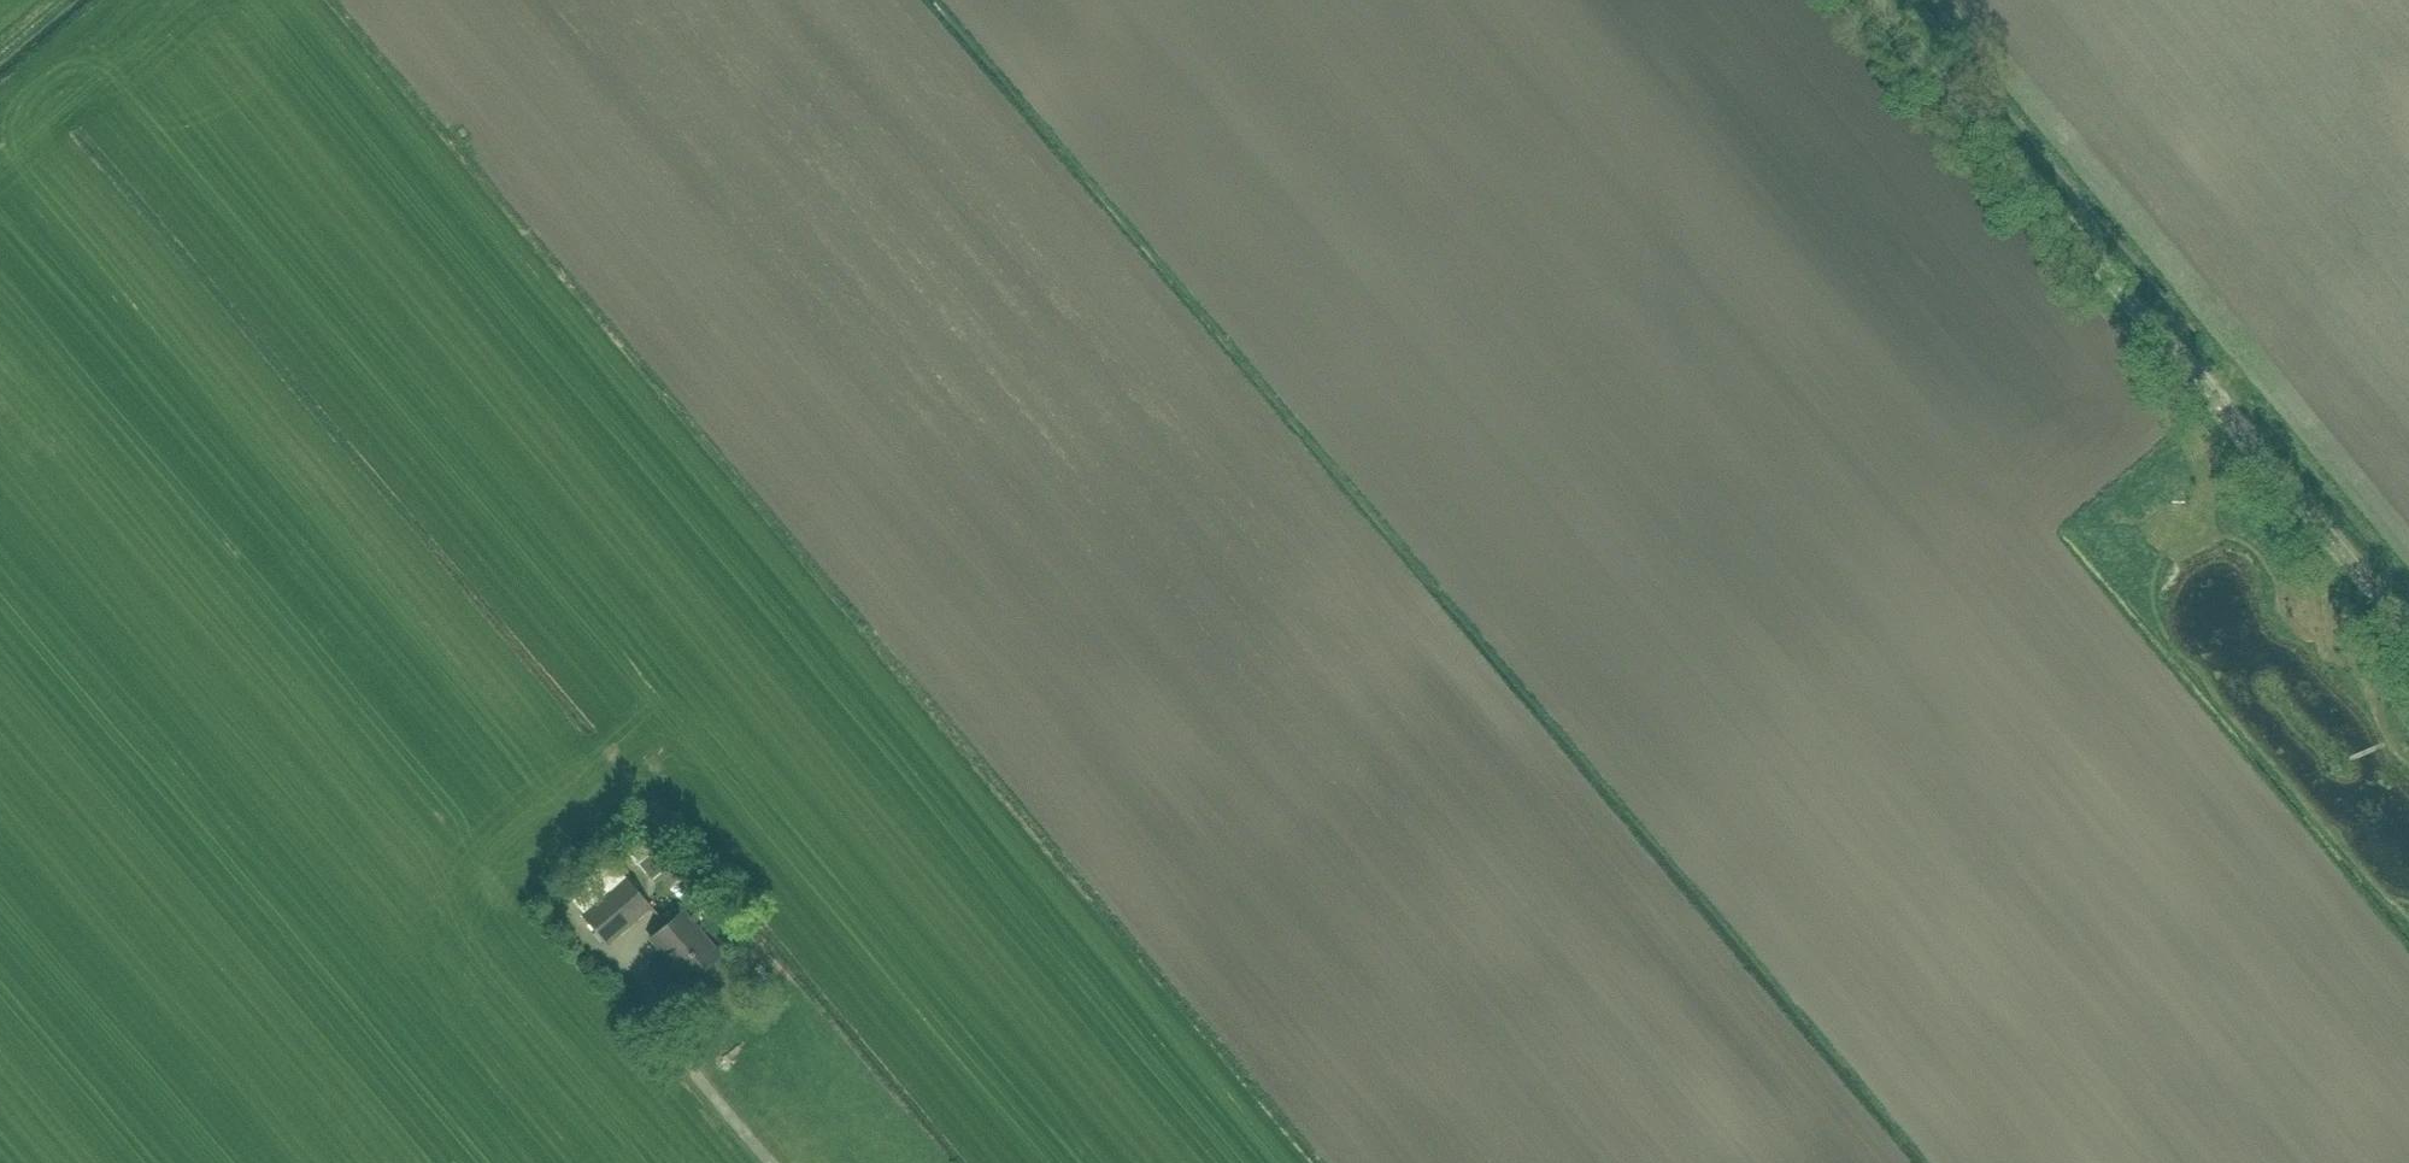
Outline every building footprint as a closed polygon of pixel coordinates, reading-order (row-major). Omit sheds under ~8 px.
[(650,902),(625,873),(623,874),(608,856),(566,893),(581,910),(581,911),(606,940),(650,902)] [(688,978),(719,950),(681,907),(650,934),(688,978)]
